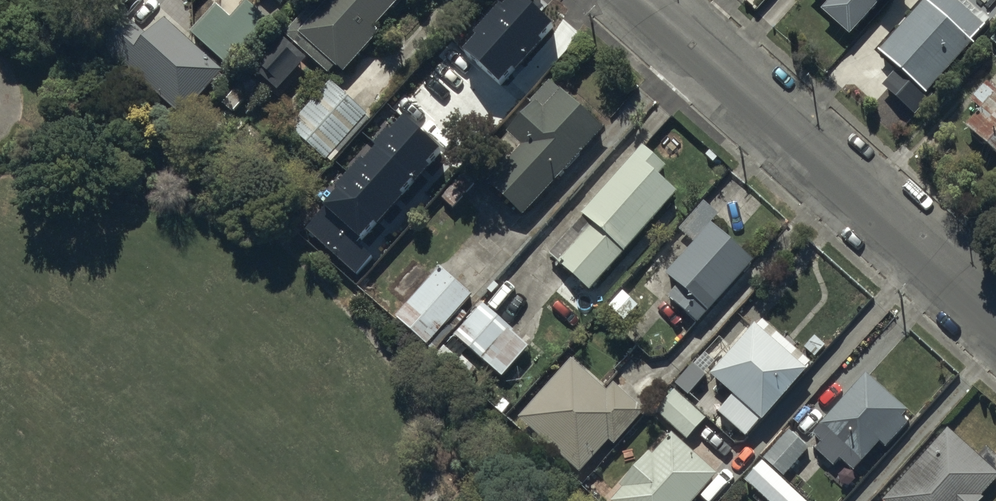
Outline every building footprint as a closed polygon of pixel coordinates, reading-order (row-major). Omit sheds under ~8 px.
[(106,0),(81,0),(94,12),(106,0)] [(284,40),(329,79),(336,72),(343,79),(379,38),(376,35),(407,0),(319,0),(284,40)] [(500,85),(552,26),(522,0),(504,0),(460,49),(500,85)] [(851,39),(882,7),(884,9),(892,0),(814,0),(827,12),(822,18),(848,43),(851,39)] [(879,57),(898,74),(883,90),(915,120),(933,100),(930,97),(973,50),(969,46),(983,31),(949,0),(933,0),(879,57)] [(217,10),(192,37),(232,76),(275,33),(249,7),(232,24),(217,10)] [(222,78),(166,25),(148,45),(115,13),(87,43),(117,72),(122,67),(181,122),(222,78)] [(248,81),(224,105),(234,115),(248,100),(255,107),(264,97),(248,81)] [(603,135),(549,88),(534,105),(536,108),(498,151),(510,162),(484,190),(523,225),(603,135)] [(966,134),(995,161),(995,96),(987,88),(970,107),(981,116),(966,134)] [(292,135),(329,169),(370,124),(334,90),(292,135)] [(358,244),(441,151),(403,114),(305,228),(357,275),(372,257),(358,244)] [(550,261),(588,296),(676,201),(656,183),(665,174),(643,154),(580,223),(583,225),(550,261)] [(752,269),(711,230),(720,221),(705,207),(680,233),(694,247),(662,281),(676,294),(668,303),(696,329),(752,269)] [(471,302),(440,273),(395,322),(426,351),(471,302)] [(637,309),(622,295),(600,318),(615,332),(637,309)] [(453,338),(456,340),(500,383),(529,353),(482,308),(453,338)] [(780,342),(760,325),(712,384),(733,403),(719,419),(747,443),(759,428),(762,431),(807,378),(803,375),(811,366),(790,348),(794,342),(786,335),(780,342)] [(692,363),(675,381),(689,393),(706,374),(692,363)] [(526,419),(521,425),(579,478),(609,446),(614,450),(644,417),(614,390),(607,397),(573,366),(545,396),(540,392),(520,413),(526,419)] [(867,380),(812,440),(821,448),(814,455),(833,472),(840,465),(855,478),(882,448),(885,451),(907,428),(902,423),(908,417),(867,380)] [(676,396),(656,418),(686,446),(706,425),(676,396)] [(882,498),(885,500),(976,500),(995,479),(995,458),(984,447),(980,452),(948,424),(882,498)] [(789,428),(764,455),(784,474),(810,446),(789,428)] [(672,440),(653,462),(646,456),(617,489),(622,493),(616,500),(697,500),(716,480),(672,440)] [(746,478),(771,500),(808,500),(809,500),(764,459),(746,478)]
